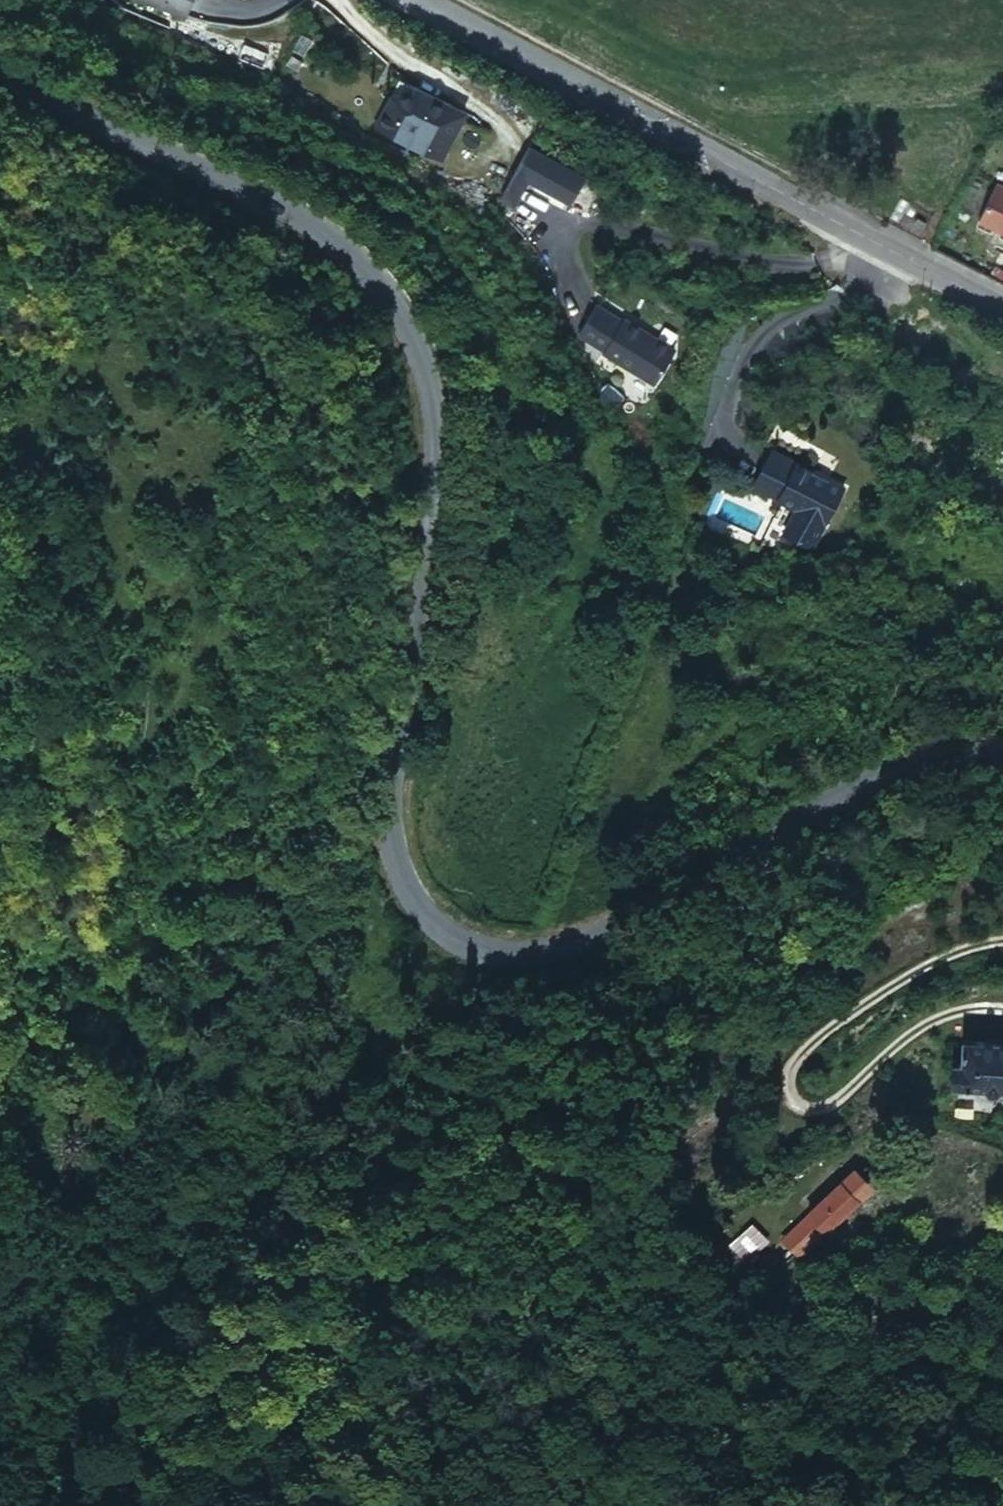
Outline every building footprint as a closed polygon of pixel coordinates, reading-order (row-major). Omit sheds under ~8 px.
[(179,12),(184,0),(151,0),(179,12)] [(397,68),(370,113),(433,150),(460,104),(397,68)] [(519,178),(560,200),(574,172),(519,143),(491,196),(505,204),(519,178)] [(973,213),(1002,229),(1002,180),(993,175),(973,213)] [(613,314),(588,298),(569,328),(595,344),(593,346),(644,377),(663,347),(661,341),(614,312),(613,314)] [(766,448),(747,485),(790,507),(777,531),(806,546),(838,485),(766,448)] [(962,1041),(962,1065),(953,1064),(952,1090),(986,1090),(988,1095),(993,1097),(997,1099),(1001,1098),(1002,1097),(1002,1042),(962,1041)] [(800,1257),(873,1189),(854,1169),(781,1235),(792,1248),(768,1269),(774,1275),(797,1254),(800,1257)]
